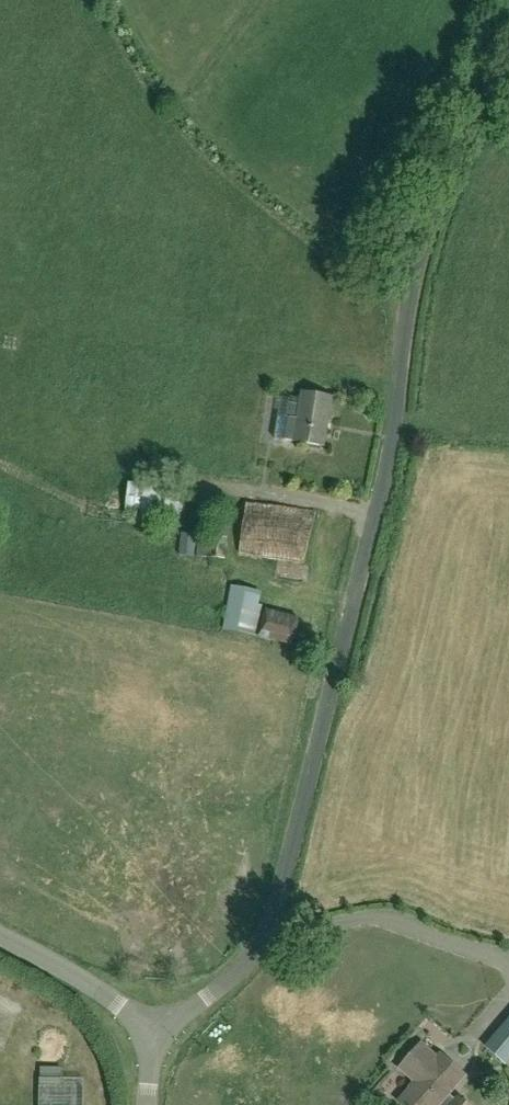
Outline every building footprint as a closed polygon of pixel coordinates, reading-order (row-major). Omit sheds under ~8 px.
[(285,418),(278,417),(273,440),(294,444),(294,442),(324,447),(332,398),(301,393),(299,405),(288,403),(285,418)] [(185,489),(128,482),(125,511),(178,518),(181,495),(184,495),(185,489)] [(246,502),(238,555),(308,565),(316,513),(246,502)] [(180,533),(178,555),(194,556),(196,534),(180,533)] [(227,538),(198,536),(196,557),(226,559),(227,538)] [(230,585),(223,629),(257,635),(263,605),(258,604),(261,591),(230,585)] [(300,618),(265,609),(258,636),(293,645),(300,618)] [(483,1046),(506,1066),(508,1062),(508,1016),(483,1046)] [(466,1077),(441,1055),(438,1059),(422,1045),(400,1070),(416,1084),(399,1103),(401,1104),(469,1104),(458,1096),(454,1100),(450,1096),(466,1077)]
